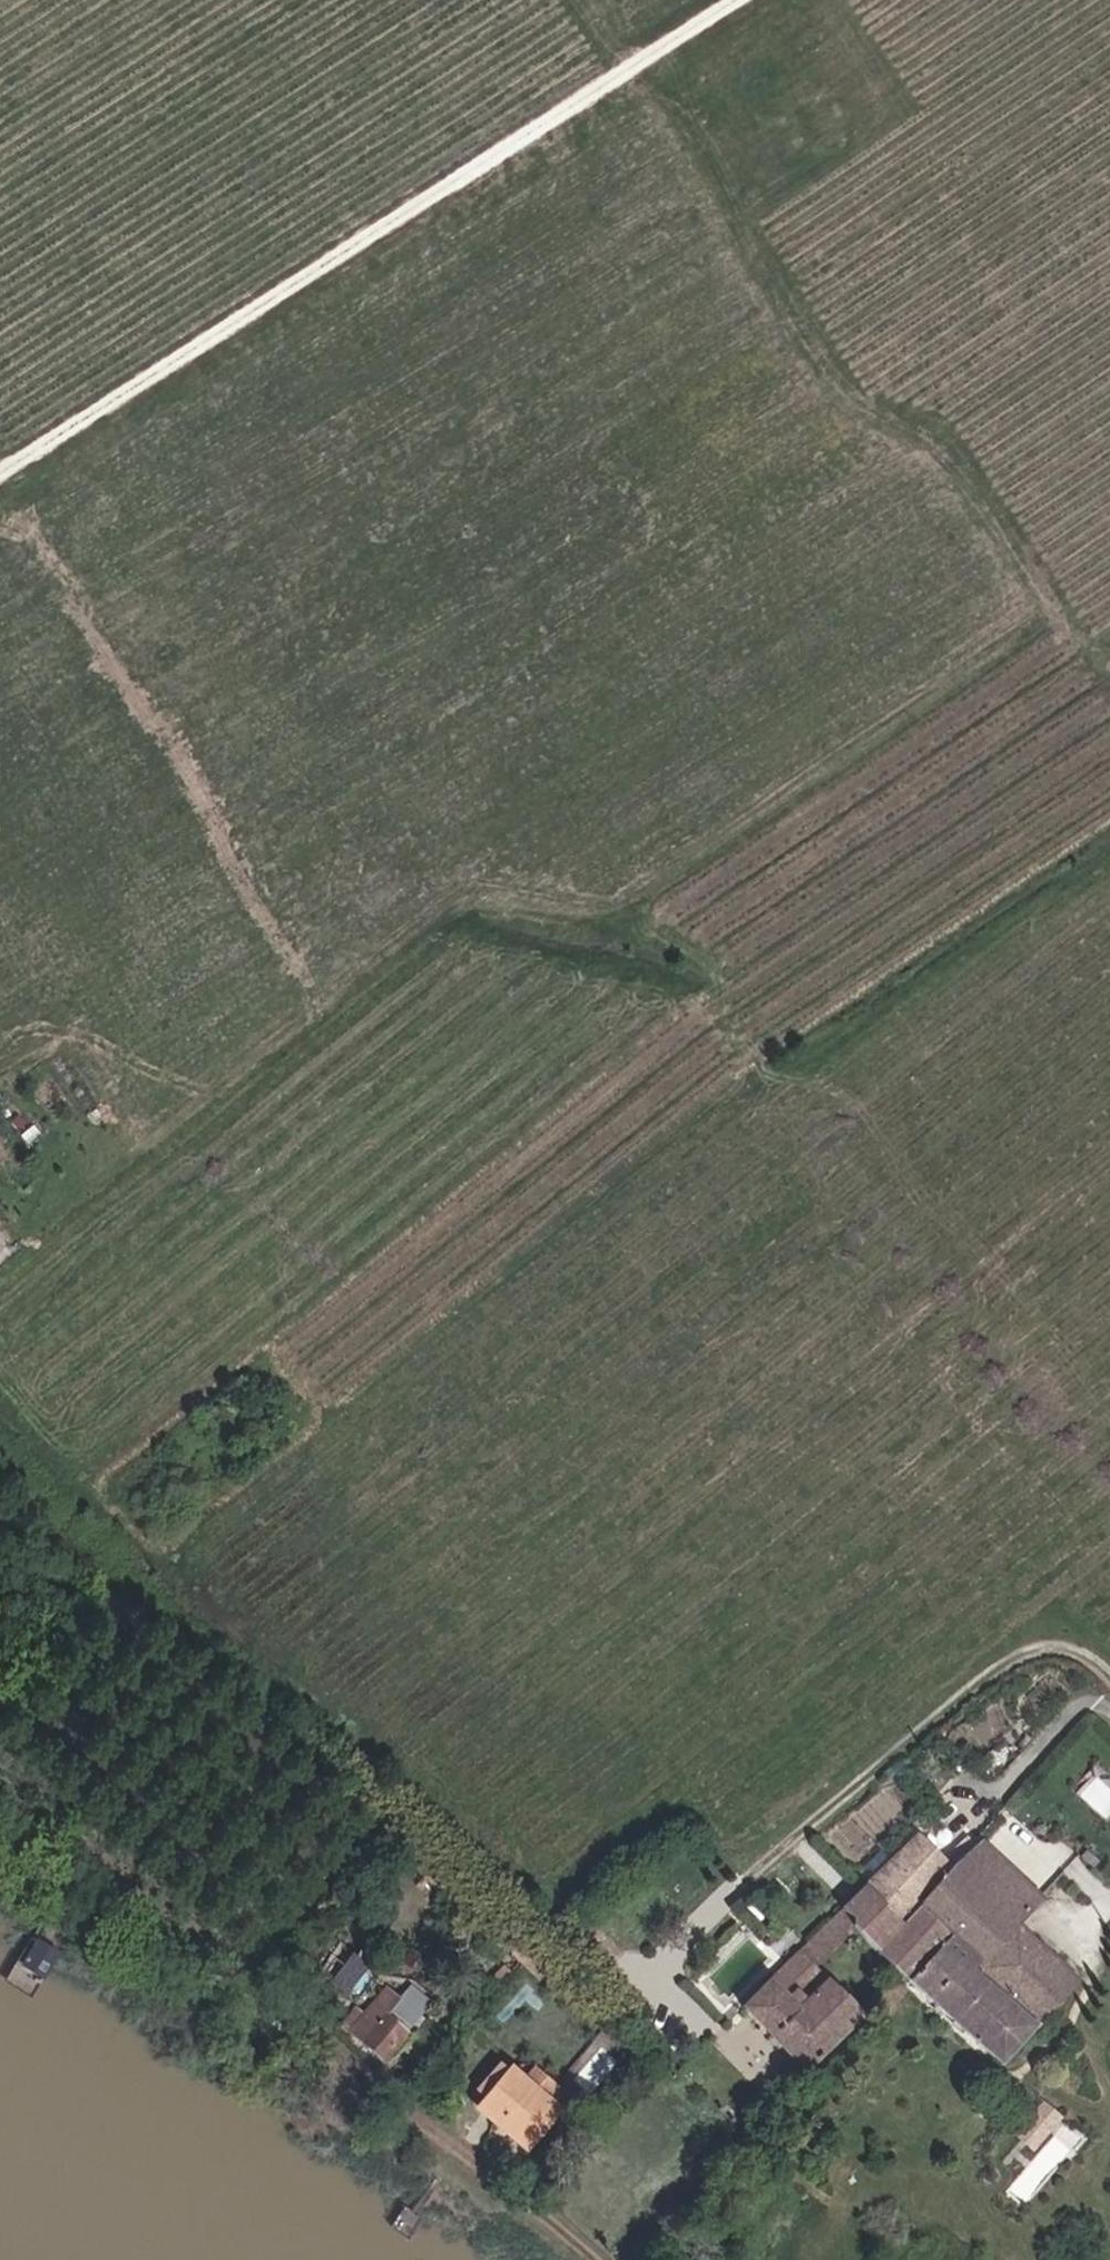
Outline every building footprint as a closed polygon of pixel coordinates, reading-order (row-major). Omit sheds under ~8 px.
[(38,1145),(0,1097),(0,1175),(38,1145)] [(986,1898),(1011,1871),(982,1843),(919,1905),(915,1900),(949,1865),(921,1839),(845,1913),(860,1928),(857,1931),(905,1980),(1006,2069),(1082,1989),(1021,1932),(986,1898)] [(1046,1904),(1011,1871),(986,1898),(1021,1932),(1046,1904)] [(805,1952),(802,1955),(818,1970),(857,1931),(860,1928),(845,1913),(805,1952)] [(723,1983),(747,2009),(780,1977),(756,1953),(723,1983)] [(358,1996),(369,1965),(338,1954),(327,1985),(358,1996)] [(747,2009),(745,2011),(807,2074),(867,2019),(818,1970),(802,1955),(780,1977),(747,2009)] [(365,2037),(386,2056),(406,2031),(385,2014),(365,2037)] [(479,2102),(525,2144),(569,2098),(523,2057),(479,2102)]
